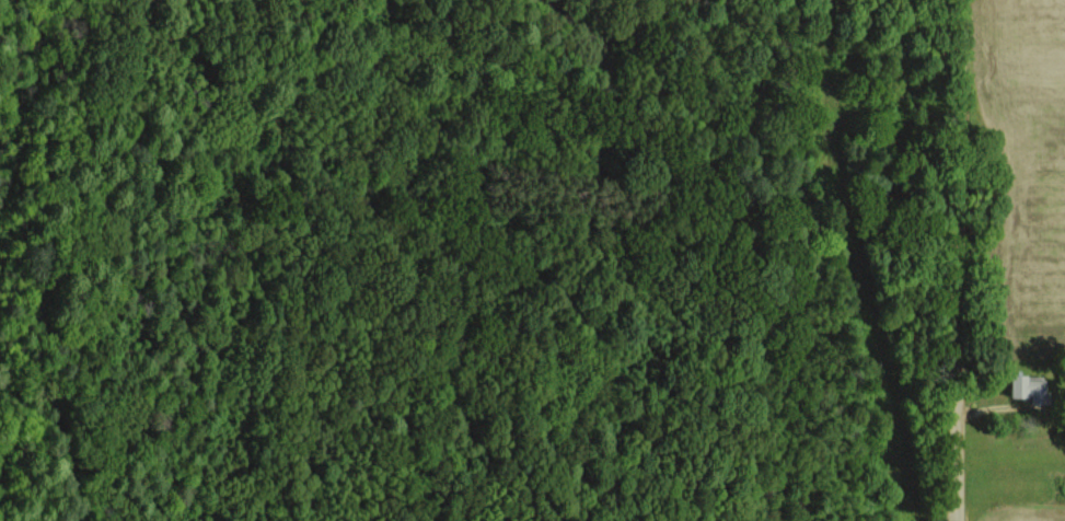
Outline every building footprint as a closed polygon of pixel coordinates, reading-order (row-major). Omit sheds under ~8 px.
[(1011,396),(1045,396),(1045,377),(1027,377),(1027,375),(1011,375),(1011,396)]
